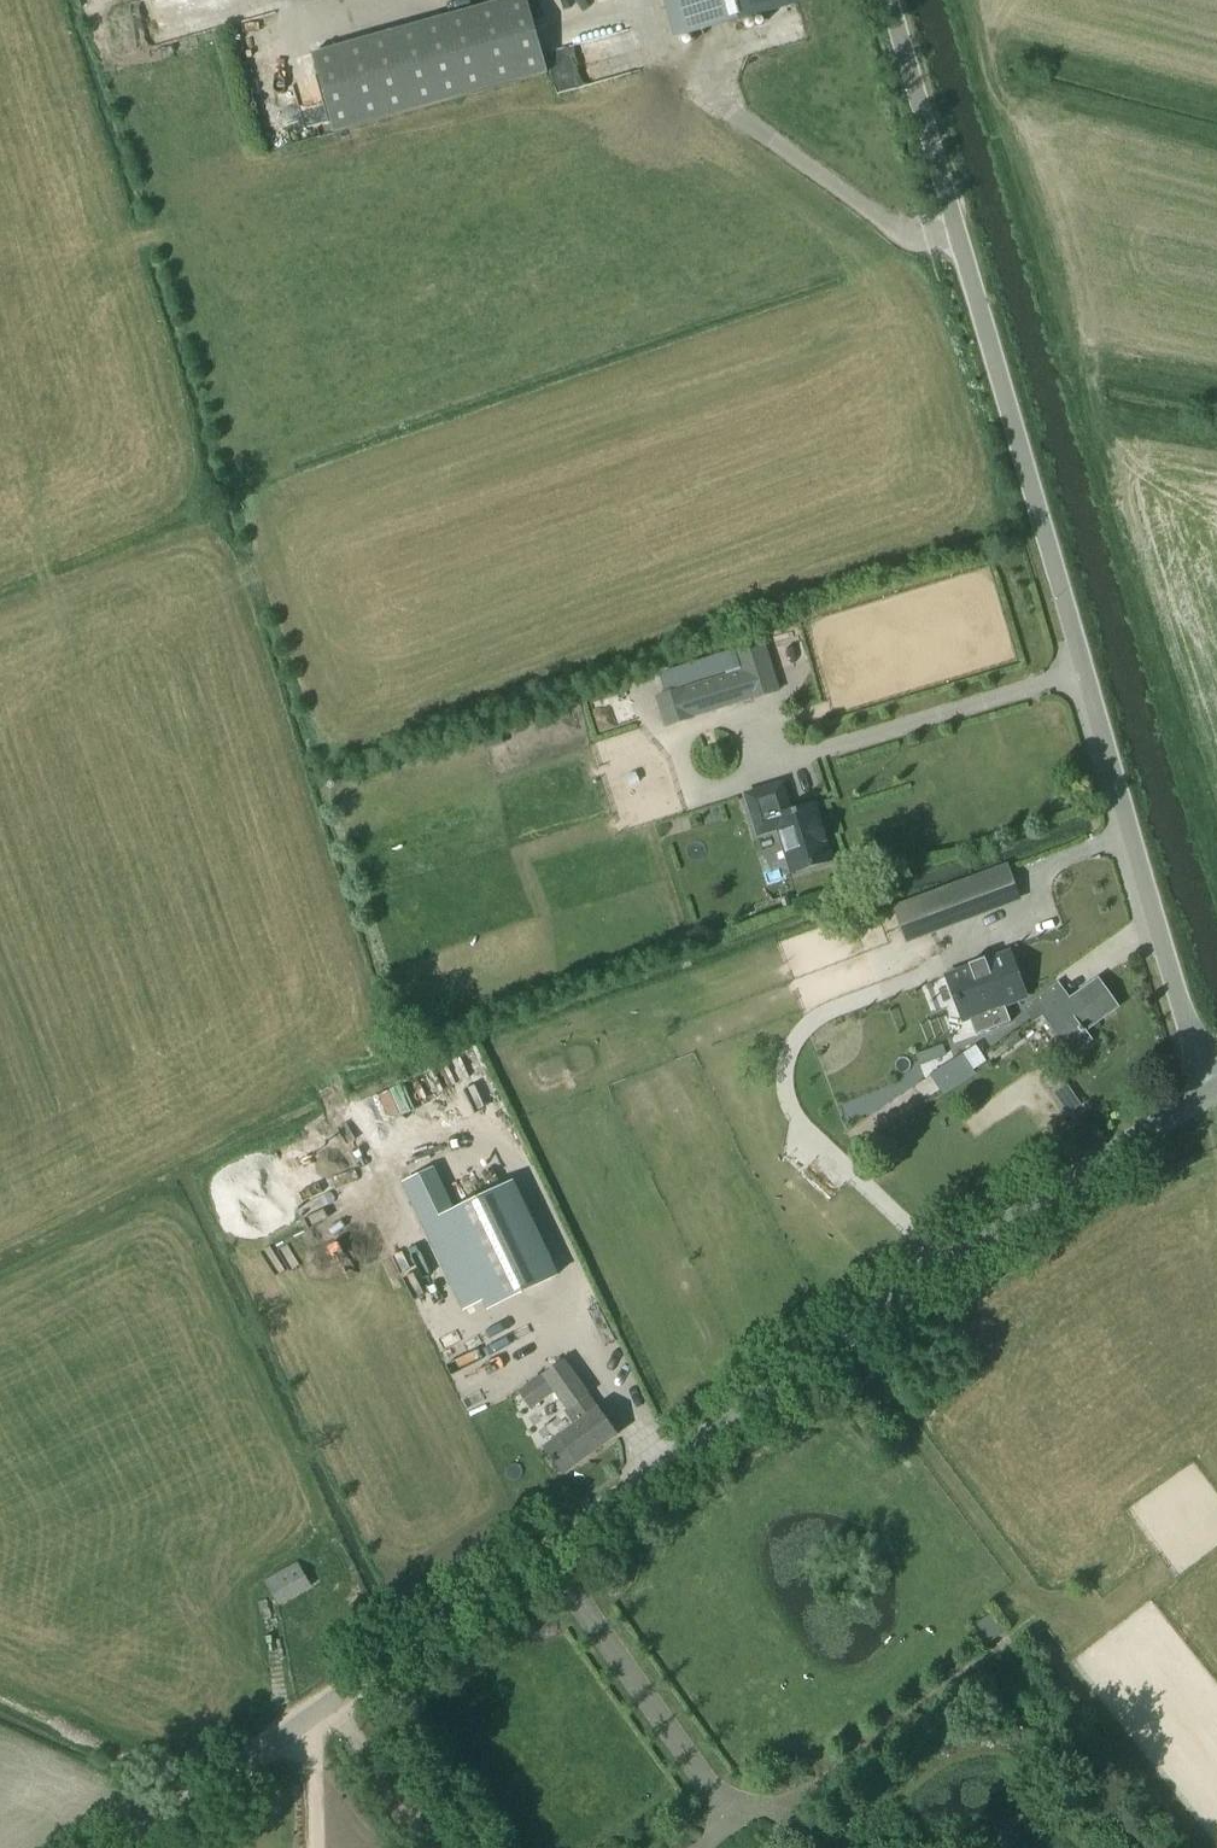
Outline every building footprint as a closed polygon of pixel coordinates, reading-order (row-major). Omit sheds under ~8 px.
[(335,135),(547,75),(527,0),(507,0),(313,54),(335,135)] [(800,5),(799,0),(668,0),(679,39),(800,5)] [(695,720),(694,719),(750,701),(751,703),(779,694),(765,647),(736,656),(740,669),(742,674),(657,701),(666,729),(695,720)] [(734,651),(659,674),(665,693),(740,669),(736,656),(734,651)] [(792,875),(832,862),(815,807),(791,815),(782,786),(747,798),(756,827),(776,821),(792,875)] [(980,879),(919,902),(930,931),(991,909),(980,879)] [(1011,1023),(1005,1005),(1024,998),(1007,955),(986,963),(985,961),(969,967),(970,969),(949,977),(957,999),(956,999),(958,1005),(959,1004),(965,1020),(969,1019),(976,1037),(1011,1023)] [(1071,1055),(1091,1040),(1086,1032),(1118,1009),(1098,981),(1070,1002),(1058,985),(1025,1009),(1034,1022),(1043,1015),(1071,1055)] [(943,1094),(974,1074),(963,1055),(931,1076),(943,1094)] [(1057,1070),(1042,1080),(1067,1116),(1081,1106),(1057,1070)] [(405,1183),(425,1225),(466,1310),(486,1300),(490,1309),(556,1277),(511,1184),(453,1211),(433,1170),(405,1183)] [(565,1363),(545,1377),(579,1425),(560,1439),(544,1449),(563,1475),(617,1436),(598,1411),(565,1363)] [(278,1605),(310,1587),(298,1566),(266,1584),(278,1605)]
